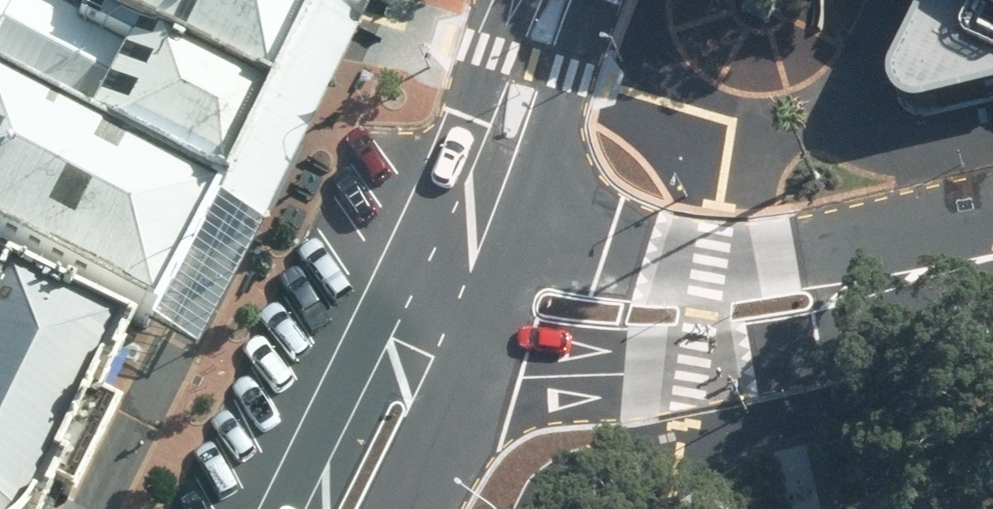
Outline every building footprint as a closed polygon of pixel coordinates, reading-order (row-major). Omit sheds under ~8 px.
[(260,107),(97,25),(92,35),(77,28),(22,0),(0,0),(0,85),(216,194),(260,107)] [(77,28),(89,0),(22,0),(77,28)] [(110,2),(97,25),(260,107),(309,0),(105,0),(110,2)] [(914,79),(927,95),(944,115),(992,103),(992,0),(949,0),(914,79)] [(216,194),(0,85),(0,252),(143,326),(216,194)] [(0,296),(0,508),(45,508),(51,498),(65,504),(111,412),(99,404),(119,356),(0,296)]
